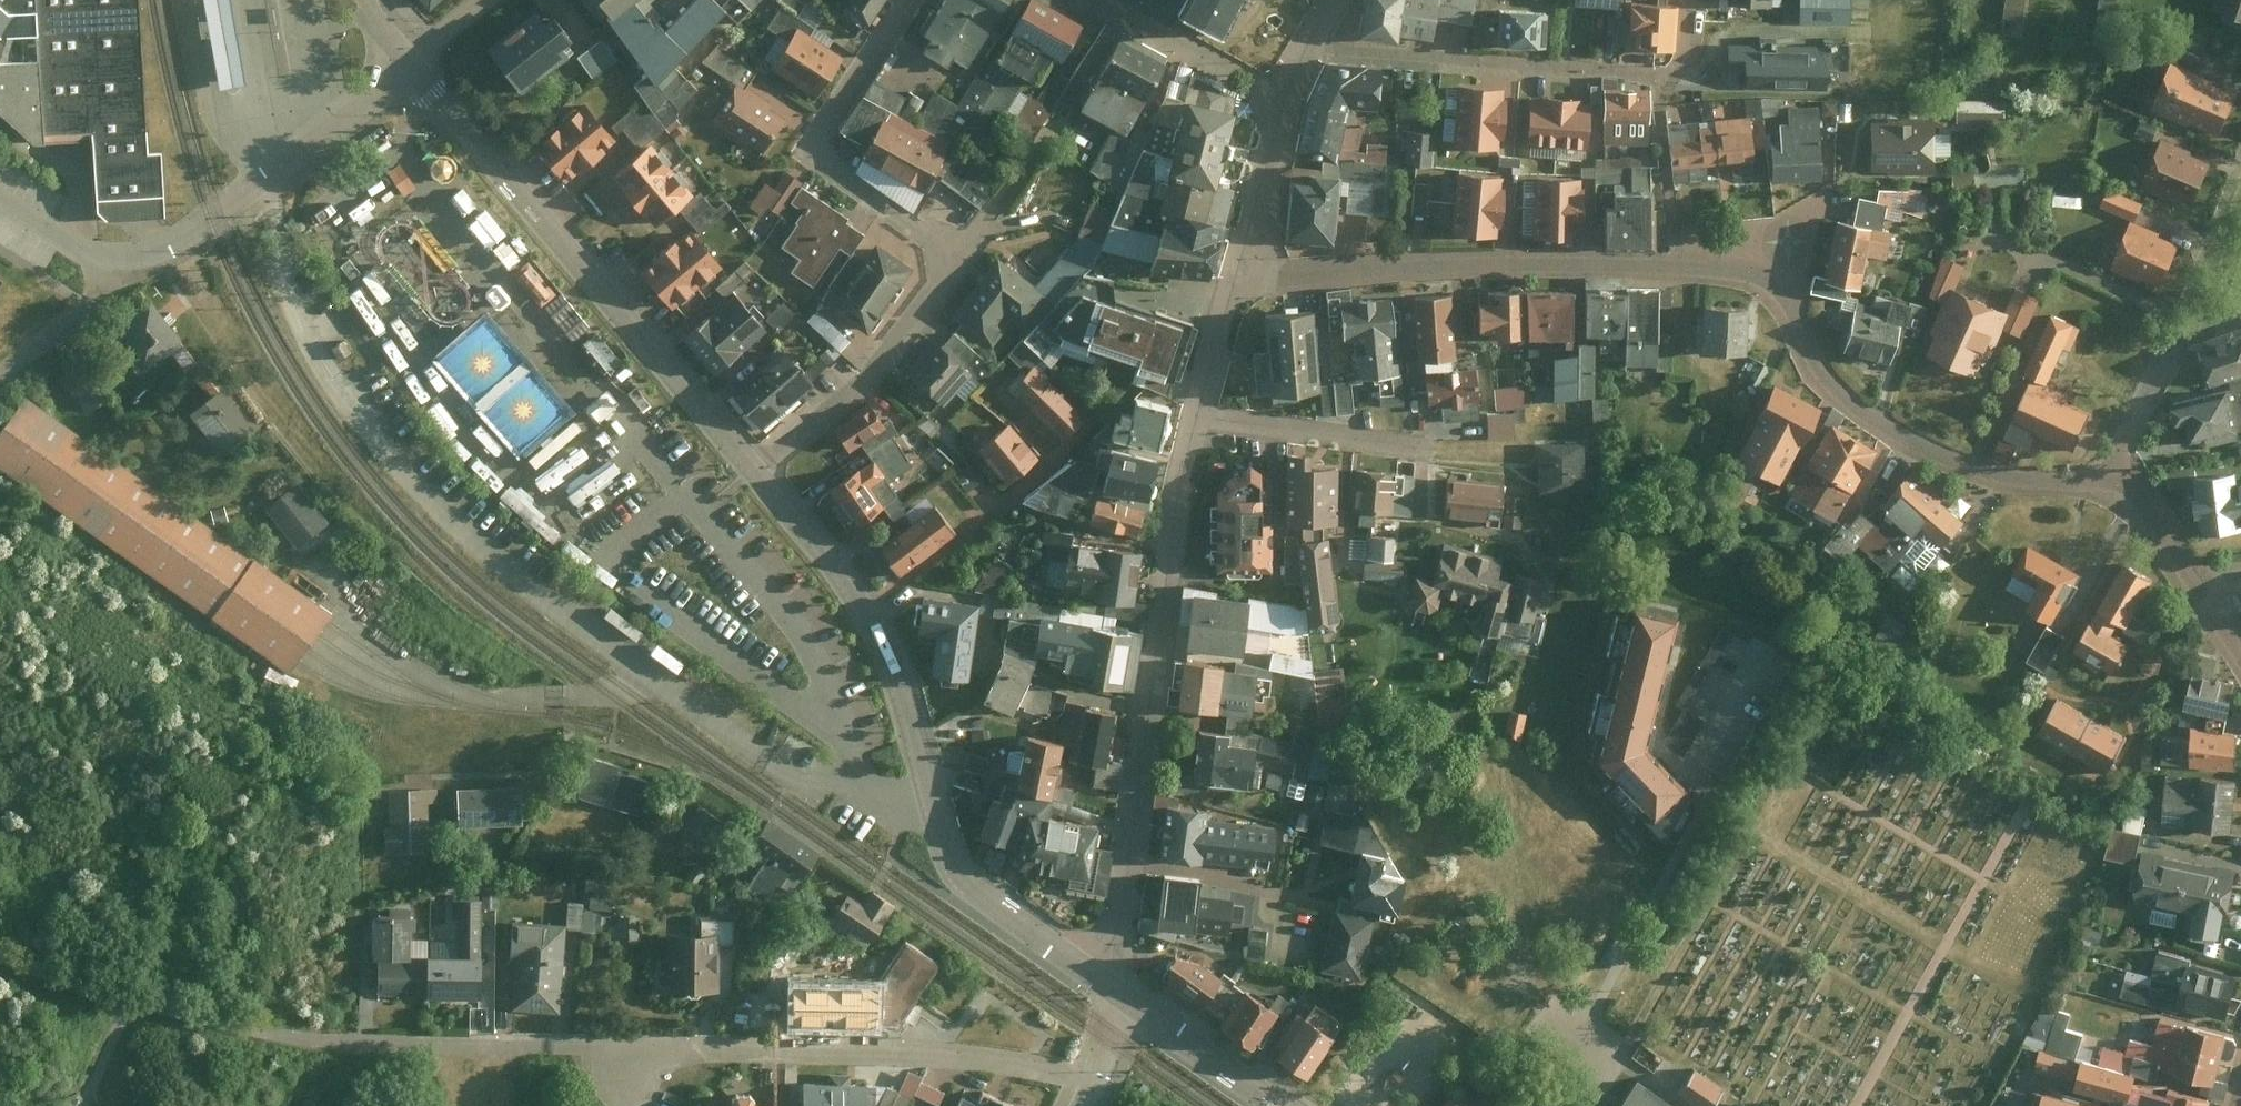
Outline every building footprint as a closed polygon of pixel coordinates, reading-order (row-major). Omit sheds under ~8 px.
[(92,138),(98,211),(106,218),(165,215),(160,148),(148,149),(140,0),(0,0),(0,109),(34,141),(92,138)] [(238,0),(209,0),(221,86),(250,83),(238,0)] [(615,18),(639,0),(602,0),(615,18)] [(618,32),(667,79),(734,10),(724,0),(690,0),(664,27),(642,7),(618,32)] [(729,1),(746,17),(763,0),(730,0),(729,1)] [(880,0),(847,0),(840,9),(865,24),(880,0)] [(962,0),(949,0),(926,38),(938,45),(933,54),(954,67),(961,56),(973,63),(998,21),(962,0)] [(998,21),(1010,0),(962,0),(998,21)] [(1052,0),(1023,0),(1009,26),(1058,52),(1069,58),(1089,20),(1052,0)] [(1184,16),(1234,40),(1253,0),(1152,0),(1184,16)] [(1357,39),(1427,50),(1432,19),(1468,25),(1472,0),(1363,0),(1357,39)] [(1842,16),(1841,0),(1816,0),(1817,17),(1842,16)] [(2004,28),(2023,32),(2031,0),(2010,0),(2004,28)] [(2223,8),(2240,15),(2240,0),(2226,0),(2223,8)] [(1684,2),(1636,1),(1635,47),(1683,48),(1684,2)] [(1545,41),(1545,5),(1506,5),(1506,41),(1545,41)] [(543,7),(495,44),(530,89),(578,52),(543,7)] [(1083,110),(1118,39),(1122,31),(1103,22),(1072,81),(1055,73),(1045,91),(1083,110)] [(1058,52),(1009,26),(993,56),(986,51),(972,74),(979,78),(1016,99),(1032,73),(1042,79),(1058,52)] [(848,57),(803,28),(779,67),(824,95),(848,57)] [(600,71),(620,57),(605,36),(585,51),(600,71)] [(1139,138),(1173,64),(1118,39),(1083,110),(1139,138)] [(1832,46),(1753,44),(1751,87),(1831,90),(1832,46)] [(2168,62),(2152,104),(2224,132),(2240,89),(2168,62)] [(1372,118),(1379,68),(1327,63),(1309,96),(1292,157),(1351,164),(1357,115),(1372,118)] [(1238,106),(1235,105),(1237,93),(1192,71),(1187,93),(1168,172),(1219,184),(1238,106)] [(941,93),(920,124),(951,144),(961,129),(988,147),(1016,99),(979,78),(960,106),(941,93)] [(914,104),(879,83),(871,95),(915,122),(928,101),(920,96),(914,104)] [(1514,87),(1462,83),(1460,113),(1512,116),(1514,87)] [(790,118),(741,88),(719,124),(768,154),(790,118)] [(1653,92),(1606,91),(1605,139),(1652,140),(1653,92)] [(865,95),(841,129),(859,142),(883,108),(865,95)] [(1565,97),(1537,96),(1535,148),(1562,149),(1565,97)] [(1761,112),(1786,112),(1786,96),(1762,96),(1761,112)] [(1565,97),(1562,149),(1590,151),(1593,99),(1565,97)] [(591,100),(539,140),(568,177),(620,137),(591,100)] [(2012,102),(1965,101),(1965,119),(2011,120),(2012,102)] [(1796,121),(1776,122),(1778,179),(1827,178),(1825,103),(1795,104),(1796,121)] [(1005,180),(892,109),(864,154),(933,197),(943,180),(987,208),(1005,180)] [(1512,116),(1460,113),(1458,144),(1510,147),(1512,116)] [(1751,117),(1719,120),(1723,162),(1755,159),(1751,117)] [(1719,120),(1675,124),(1679,166),(1723,162),(1719,120)] [(1942,120),(1876,120),(1877,172),(1942,172),(1942,120)] [(1436,161),(1437,129),(1410,128),(1409,161),(1436,161)] [(1139,143),(1112,130),(1092,173),(1118,186),(1139,143)] [(2157,141),(2141,186),(2199,206),(2215,161),(2157,141)] [(655,143),(621,171),(661,220),(695,192),(655,143)] [(778,185),(767,179),(751,205),(777,220),(803,176),(788,167),(778,185)] [(1510,172),(1462,168),(1459,197),(1508,202),(1510,172)] [(1345,174),(1291,170),(1290,175),(1285,236),(1340,240),(1345,174)] [(1591,175),(1535,174),(1535,202),(1591,203),(1591,175)] [(1157,177),(1149,214),(1189,222),(1197,186),(1157,177)] [(1427,212),(1430,181),(1416,180),(1414,211),(1427,212)] [(1194,223),(1217,228),(1226,188),(1203,183),(1194,223)] [(1663,186),(1603,186),(1602,238),(1663,239),(1663,186)] [(1861,194),(1858,222),(1895,227),(1907,224),(1911,206),(1914,186),(1882,187),(1882,197),(1861,194)] [(733,207),(727,199),(717,206),(705,188),(684,202),(701,228),(733,207)] [(2145,204),(2112,188),(2103,207),(2137,222),(2145,204)] [(867,229),(813,191),(776,243),(830,281),(867,229)] [(1456,226),(1505,231),(1508,202),(1459,197),(1456,226)] [(1534,231),(1590,232),(1591,203),(1535,202),(1534,231)] [(1160,264),(1219,275),(1230,231),(1217,228),(1194,223),(1189,222),(1149,214),(1121,212),(1109,247),(1160,258),(1160,264)] [(1858,222),(1838,220),(1830,290),(1867,295),(1872,249),(1892,251),(1895,227),(1858,222)] [(2134,224),(2114,270),(2143,282),(2144,280),(2165,288),(2182,247),(2160,238),(2161,236),(2134,224)] [(699,230),(648,271),(676,305),(726,264),(699,230)] [(1005,254),(957,306),(1013,358),(1109,254),(1087,234),(1040,285),(1005,254)] [(919,270),(879,241),(835,303),(875,332),(919,270)] [(366,271),(354,256),(344,264),(356,279),(366,271)] [(1959,362),(1988,290),(1961,279),(1966,266),(1950,259),(1935,298),(1950,304),(1931,351),(1959,362)] [(1667,355),(1669,279),(1627,278),(1627,285),(1626,329),(1625,354),(1667,355)] [(1627,285),(1587,285),(1587,328),(1626,329),(1627,285)] [(1582,333),(1581,286),(1486,287),(1486,335),(1582,333)] [(2022,334),(2038,295),(2021,288),(2016,302),(1988,290),(1959,362),(1986,373),(2005,327),(2022,334)] [(1183,373),(1200,322),(1094,289),(1078,340),(1183,373)] [(740,290),(682,338),(718,382),(777,333),(740,290)] [(1854,307),(1844,349),(1899,362),(1915,298),(1886,291),(1880,313),(1854,307)] [(1456,294),(1416,297),(1420,358),(1461,355),(1456,294)] [(1407,374),(1400,296),(1347,300),(1354,379),(1407,374)] [(126,345),(150,373),(189,341),(155,300),(127,323),(138,335),(126,345)] [(772,314),(781,322),(793,309),(784,301),(772,314)] [(1755,306),(1709,304),(1708,347),(1753,349),(1755,306)] [(832,360),(853,337),(819,306),(809,317),(835,339),(823,352),(832,360)] [(1330,387),(1325,308),(1268,312),(1273,390),(1330,387)] [(2016,422),(2003,454),(2027,464),(2040,432),(2081,449),(2096,413),(2074,404),(2078,394),(2055,384),(2067,354),(2071,356),(2083,327),(2058,317),(2031,380),(2039,383),(2021,424),(2016,422)] [(2208,392),(2238,385),(2240,384),(2240,329),(2196,340),(2208,392)] [(978,372),(943,338),(911,372),(946,406),(978,372)] [(344,339),(332,346),(340,359),(352,351),(344,339)] [(1583,354),(1554,353),(1554,396),(1600,396),(1601,342),(1583,342),(1583,354)] [(788,347),(735,392),(766,429),(787,411),(819,384),(788,347)] [(60,380),(89,414),(105,401),(75,367),(60,380)] [(1485,369),(1428,373),(1430,403),(1451,401),(1452,420),(1471,419),(1470,403),(1487,402),(1485,369)] [(1021,376),(994,403),(1047,455),(1073,428),(1021,376)] [(1766,478),(1787,489),(1831,407),(1777,378),(1759,412),(1769,418),(1743,465),(1766,478)] [(2176,408),(2188,453),(2236,441),(2239,454),(2240,454),(2240,384),(2238,385),(2239,392),(2176,408)] [(1173,445),(1184,404),(1130,390),(1119,430),(1173,445)] [(1538,390),(1511,393),(1512,406),(1540,402),(1538,390)] [(196,412),(228,457),(257,437),(225,392),(196,412)] [(27,394),(0,432),(0,466),(290,672),(297,662),(306,649),(316,635),(326,621),(333,611),(281,574),(27,394)] [(1610,397),(1596,397),(1596,427),(1609,427),(1610,397)] [(872,399),(838,426),(855,448),(889,421),(872,399)] [(1517,411),(1490,412),(1491,440),(1518,440),(1517,411)] [(1836,423),(1816,455),(1864,484),(1883,451),(1853,433),(1836,423)] [(967,455),(998,492),(1030,465),(999,428),(967,455)] [(1158,494),(1165,457),(1099,445),(1092,483),(1158,494)] [(1586,446),(1545,446),(1544,492),(1585,492),(1585,469),(1586,446)] [(1292,452),(1291,518),(1340,519),(1341,468),(1318,467),(1319,453),(1292,452)] [(1864,484),(1816,455),(1794,491),(1842,520),(1864,484)] [(875,457),(830,493),(855,526),(888,500),(874,482),(887,472),(875,457)] [(1766,478),(1743,465),(1727,493),(1749,507),(1766,478)] [(1950,490),(1920,465),(1886,505),(1894,511),(1883,525),(1878,520),(1862,539),(1879,554),(1894,566),(1903,556),(1922,572),(1969,517),(1948,499),(1945,496),(1950,490)] [(2180,471),(2182,489),(2207,486),(2211,530),(2240,527),(2240,472),(2214,475),(2213,468),(2180,471)] [(1408,473),(1359,469),(1355,505),(1405,509),(1408,473)] [(1604,470),(1585,469),(1585,492),(1604,492),(1604,470)] [(1452,476),(1449,513),(1506,518),(1509,480),(1452,476)] [(1217,569),(1280,569),(1280,520),(1256,520),(1256,477),(1217,477),(1217,569)] [(305,548),(331,527),(299,487),(273,508),(305,548)] [(1149,507),(1101,496),(1095,522),(1143,533),(1149,507)] [(937,505),(884,542),(906,574),(960,537),(937,505)] [(1846,523),(1827,546),(1844,560),(1862,539),(1878,520),(1865,509),(1850,526),(1846,523)] [(1352,554),(1367,554),(1367,576),(1405,576),(1405,563),(1397,563),(1397,533),(1352,532),(1352,554)] [(1313,625),(1341,623),(1335,538),(1307,540),(1313,625)] [(1146,551),(1071,540),(1066,577),(1098,582),(1094,607),(1153,615),(1156,597),(1139,595),(1146,551)] [(1450,543),(1440,588),(1498,601),(1508,556),(1450,543)] [(2088,575),(2034,543),(2017,571),(2045,588),(2033,609),(2058,624),(2088,575)] [(980,583),(998,594),(1017,564),(999,553),(980,583)] [(2149,580),(2127,568),(2083,650),(2115,667),(2129,642),(2119,636),(2149,580)] [(1552,581),(1523,573),(1508,633),(1551,644),(1558,615),(1544,611),(1552,581)] [(937,672),(973,676),(982,598),(926,592),(922,630),(942,633),(937,672)] [(1038,613),(1107,624),(1109,614),(1001,596),(999,612),(1013,614),(1037,618),(1038,613)] [(1184,596),(1178,645),(1253,653),(1258,604),(1184,596)] [(1608,659),(1615,661),(1608,692),(1601,691),(1591,733),(1598,735),(1593,760),(1612,778),(1603,787),(1634,816),(1641,809),(1671,839),(1696,796),(1647,750),(1677,616),(1629,605),(1627,612),(1620,610),(1608,659)] [(1133,689),(1143,630),(1107,624),(1038,613),(1037,618),(1032,649),(1042,651),(1074,656),(1071,679),(1133,689)] [(1032,649),(1037,618),(1013,614),(1006,651),(1040,663),(1042,651),(1032,649)] [(2070,636),(2051,625),(2031,660),(2051,671),(2053,666),(2070,636)] [(1689,705),(1734,632),(1727,628),(1680,703),(1689,709),(1669,740),(1688,751),(1709,718),(1689,705)] [(1040,663),(1006,651),(1003,665),(991,696),(1018,711),(1022,705),(1060,718),(1072,692),(1034,682),(1040,663)] [(1314,681),(1314,675),(1312,663),(1273,655),(1269,671),(1293,677),(1314,681)] [(1266,670),(1179,658),(1174,699),(1260,711),(1266,670)] [(1344,671),(1314,675),(1314,681),(1319,725),(1328,729),(1348,718),(1348,703),(1344,671)] [(2194,673),(2186,704),(2236,717),(2240,699),(2240,684),(2194,673)] [(1328,755),(1328,729),(1319,725),(1314,681),(1293,677),(1298,716),(1300,716),(1302,729),(1298,729),(1296,746),(1315,749),(1328,755)] [(2060,699),(2041,734),(2110,772),(2129,737),(2060,699)] [(1112,763),(1120,709),(1079,702),(1071,757),(1112,763)] [(1530,712),(1514,709),(1508,737),(1524,741),(1530,712)] [(1201,728),(1195,780),(1257,788),(1258,774),(1262,746),(1236,743),(1237,732),(1201,728)] [(2195,728),(2193,767),(2240,769),(2240,759),(2240,730),(2195,728)] [(1060,793),(1068,742),(1020,735),(1012,786),(1023,788),(1057,793),(1060,793)] [(1327,772),(1328,755),(1315,749),(1296,746),(1263,740),(1262,746),(1258,774),(1268,777),(1271,765),(1287,769),(1282,792),(1307,799),(1310,785),(1313,772),(1327,772)] [(653,778),(592,760),(581,798),(641,816),(653,778)] [(2239,779),(2166,773),(2162,824),(2235,830),(2239,779)] [(1310,785),(1307,799),(1305,806),(1330,813),(1339,815),(1344,794),(1310,785)] [(525,787),(461,787),(460,823),(525,824),(525,787)] [(998,796),(984,840),(1016,849),(1030,812),(1033,812),(1053,815),(1057,793),(1023,788),(1016,801),(998,796)] [(441,789),(391,791),(394,854),(432,853),(430,801),(441,801),(441,789)] [(1174,802),(1168,855),(1276,868),(1281,826),(1212,818),(1213,807),(1174,802)] [(732,823),(704,803),(686,828),(714,848),(732,823)] [(1339,815),(1330,813),(1322,846),(1362,854),(1363,849),(1390,854),(1360,807),(1348,817),(1339,815)] [(1093,870),(1101,822),(1053,815),(1033,812),(1025,862),(1071,869),(1069,884),(1109,889),(1111,873),(1093,870)] [(822,855),(772,820),(755,843),(770,853),(748,883),(764,894),(773,881),(776,884),(789,866),(805,878),(822,855)] [(2139,862),(2145,833),(2119,828),(2112,856),(2139,862)] [(1390,854),(1363,849),(1362,854),(1355,900),(1406,909),(1410,880),(1400,879),(1389,861),(1390,854)] [(2240,880),(2240,874),(2146,853),(2135,901),(2202,916),(2198,934),(2228,940),(2240,880)] [(1209,880),(1173,875),(1166,923),(1237,933),(1239,920),(1257,923),(1261,896),(1242,890),(1208,886),(1209,880)] [(898,903),(875,889),(867,902),(851,892),(834,919),(874,943),(898,903)] [(595,890),(593,903),(613,906),(615,893),(595,890)] [(585,924),(585,899),(570,899),(570,924),(585,924)] [(487,901),(454,900),(453,915),(462,916),(462,954),(486,954),(487,901)] [(429,932),(429,908),(382,907),(381,952),(409,953),(410,932),(429,932)] [(1327,971),(1366,978),(1377,916),(1339,909),(1327,971)] [(642,912),(621,913),(622,935),(643,934),(642,912)] [(742,915),(699,917),(700,937),(721,936),(721,946),(743,946),(742,915)] [(571,927),(512,924),(510,955),(520,956),(517,1011),(567,1014),(571,927)] [(1250,957),(1268,958),(1270,925),(1252,924),(1250,957)] [(721,946),(721,936),(700,937),(671,938),(672,964),(666,962),(666,979),(674,979),(673,989),(693,992),(703,992),(708,986),(723,986),(721,946)] [(876,982),(794,982),(794,1021),(835,1022),(875,1022),(876,1018),(907,1018),(917,1003),(945,961),(908,936),(876,982)] [(2240,993),(2240,981),(2195,968),(2199,955),(2163,945),(2156,969),(2131,962),(2124,989),(2234,1019),(2240,993)] [(1230,979),(1187,948),(1166,977),(1209,1008),(1230,979)] [(421,991),(422,953),(409,953),(381,952),(380,991),(421,991)] [(485,993),(486,954),(462,954),(422,953),(421,991),(485,993)] [(1228,1025),(1262,1046),(1284,1010),(1250,989),(1228,1025)] [(1285,1058),(1314,1078),(1343,1035),(1314,1015),(1285,1058)] [(2228,1035),(2166,1019),(2159,1045),(2134,1038),(2131,1051),(2106,1045),(2101,1063),(2141,1074),(2165,1080),(2169,1064),(2217,1076),(2228,1035)] [(2141,1074),(2101,1063),(2087,1059),(2086,1063),(2049,1052),(2044,1070),(2135,1095),(2138,1083),(2141,1074)] [(806,1081),(805,1105),(869,1105),(869,1084),(855,1083),(855,1077),(855,1071),(833,1070),(832,1082),(806,1081)] [(1696,1070),(1682,1089),(1705,1105),(1709,1105),(1722,1089),(1696,1070)] [(947,1091),(926,1082),(916,1103),(923,1105),(941,1105),(947,1091)] [(1643,1083),(1626,1105),(1676,1105),(1643,1083)] [(2138,1083),(2135,1095),(2132,1105),(2213,1105),(2214,1101),(2138,1083)] [(869,1084),(869,1105),(909,1105),(915,1094),(886,1084),(869,1084)] [(974,1086),(968,1099),(953,1093),(947,1105),(1019,1105),(974,1086)] [(775,1105),(761,1105),(761,1099),(756,1094),(743,1093),(735,1099),(735,1105),(775,1105)] [(2052,1093),(2049,1105),(2109,1105),(2052,1093)]
